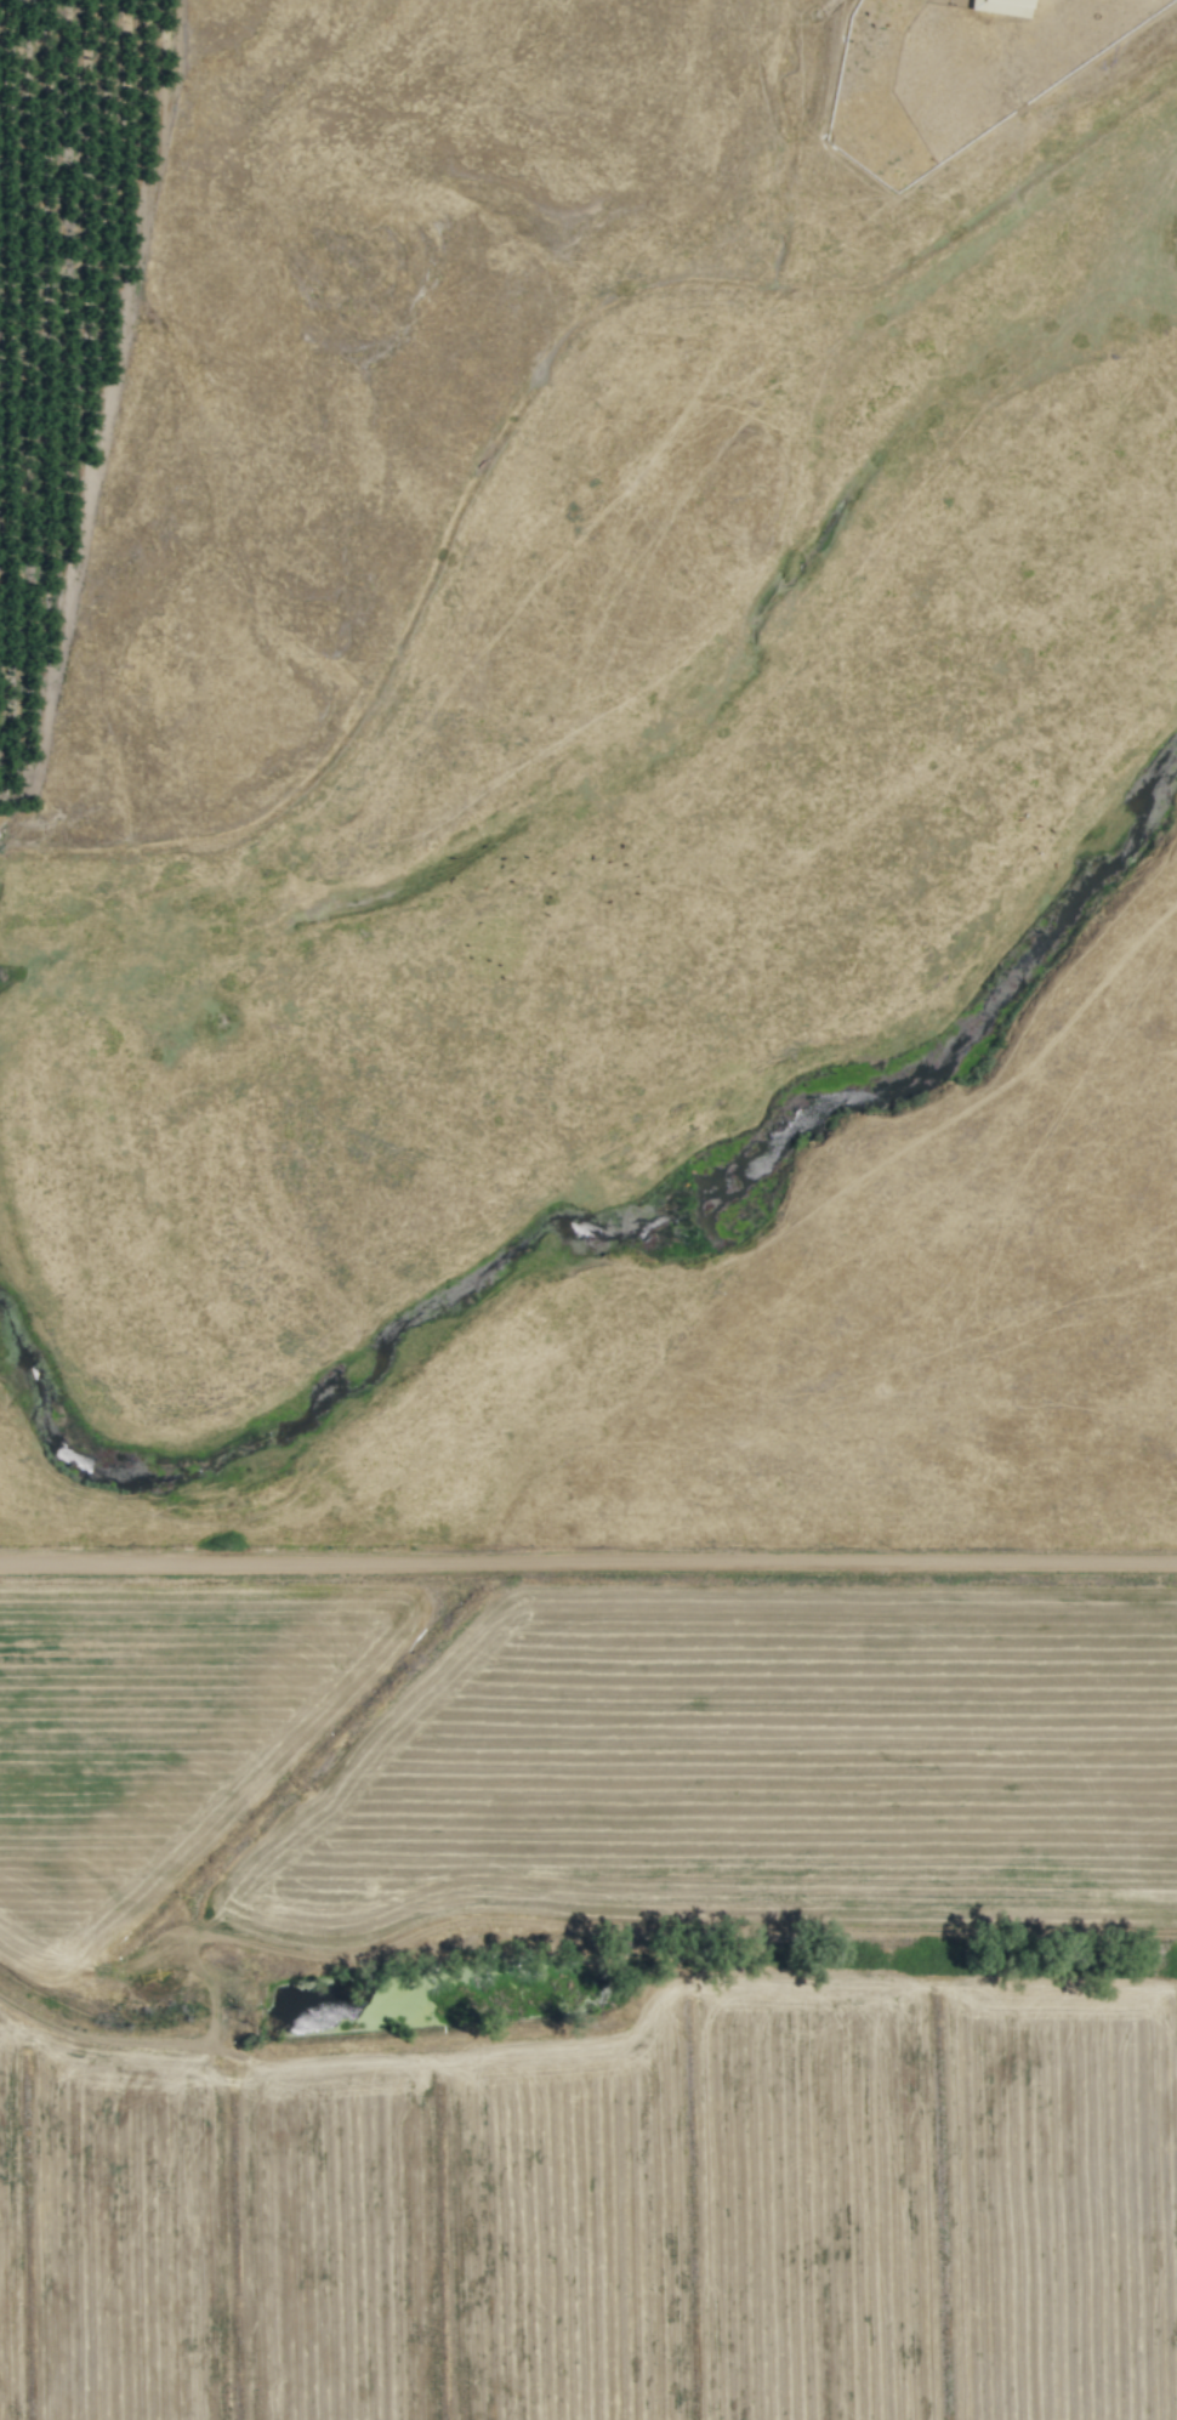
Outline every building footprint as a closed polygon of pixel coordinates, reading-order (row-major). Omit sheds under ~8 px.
[(970,12),(1028,20),(1031,0),(971,0),(970,12)]
